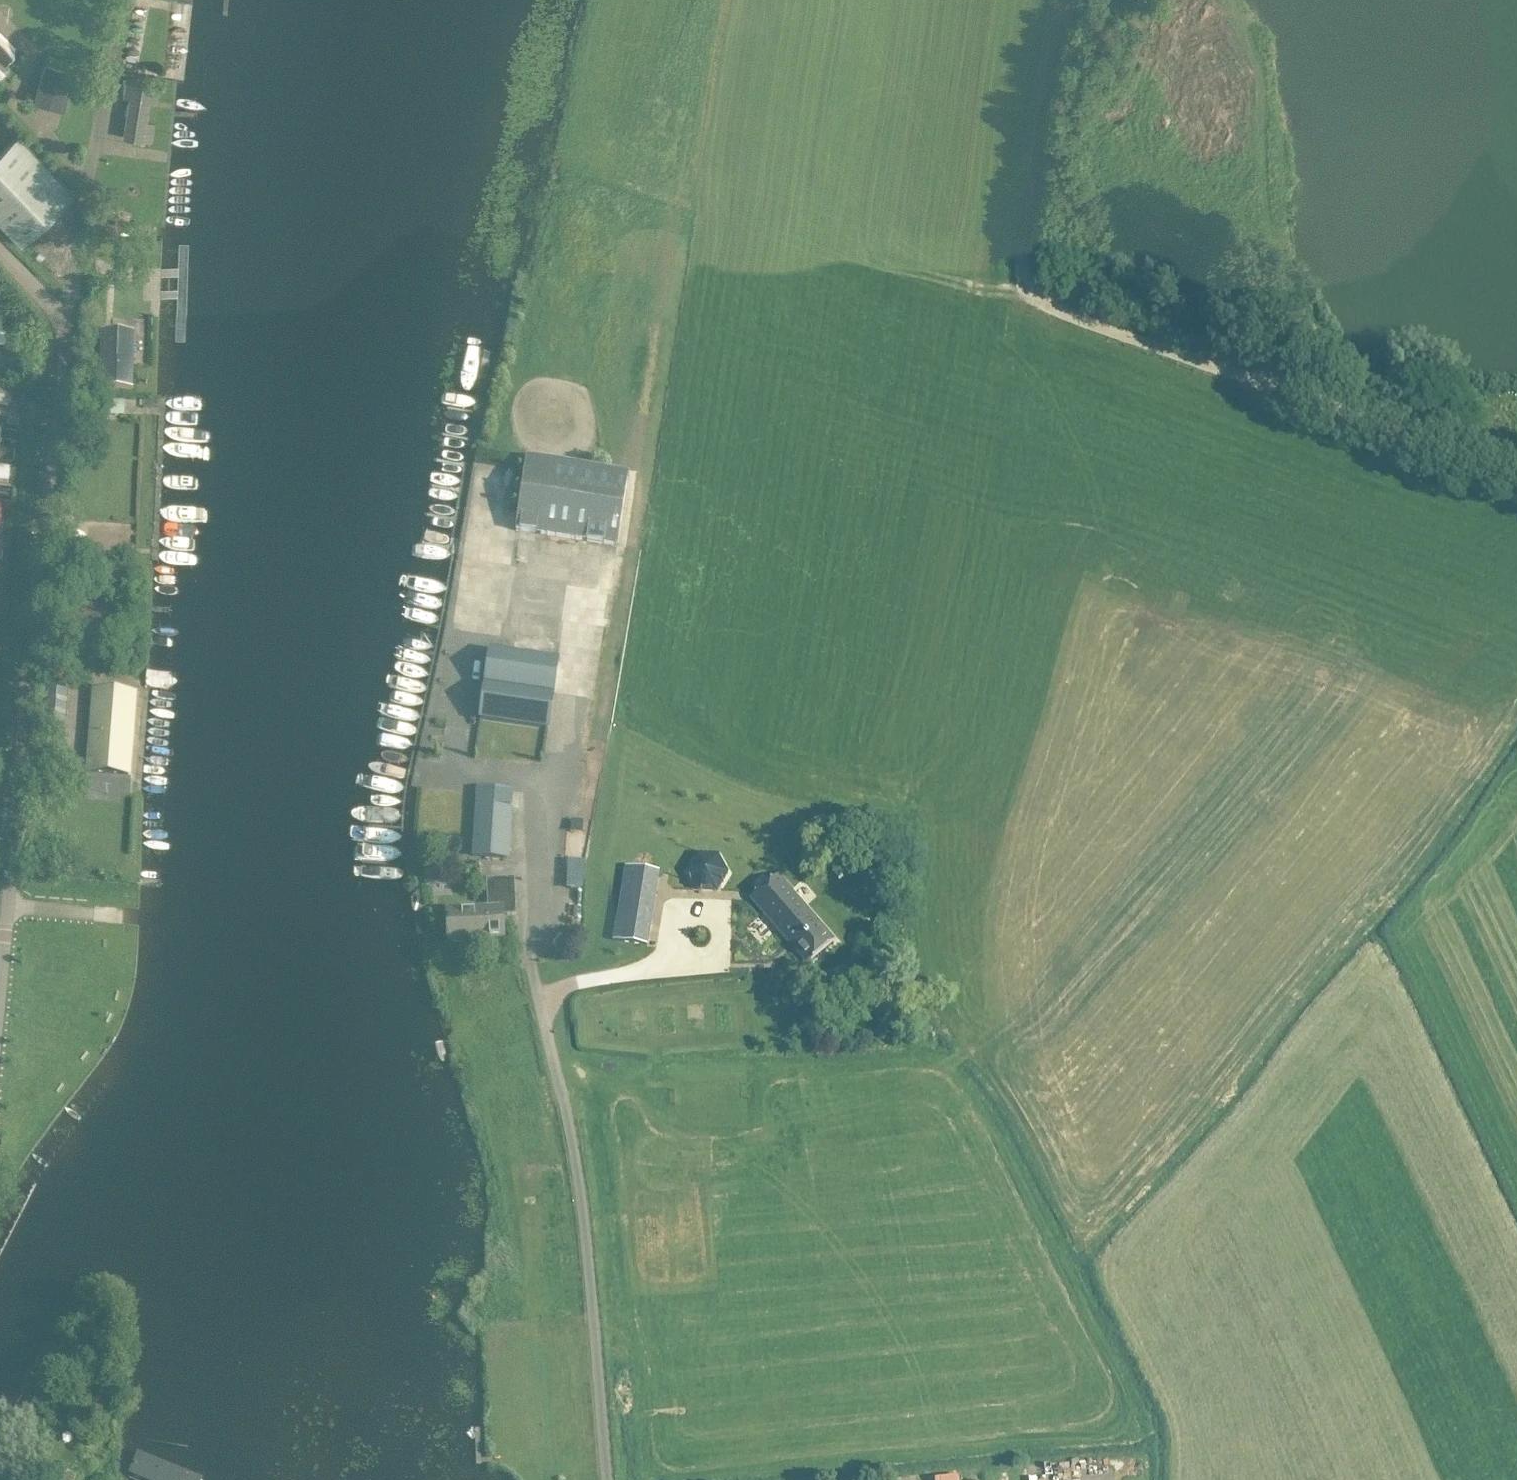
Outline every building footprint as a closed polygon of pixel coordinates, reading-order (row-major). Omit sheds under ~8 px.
[(136,56),(139,29),(125,28),(122,54),(136,56)] [(15,46),(0,30),(0,61),(15,46)] [(76,67),(45,58),(34,96),(64,105),(76,67)] [(150,95),(156,96),(159,80),(127,75),(124,91),(130,92),(124,131),(144,134),(150,95)] [(76,123),(91,124),(94,91),(79,90),(76,123)] [(0,149),(0,218),(21,240),(74,189),(18,131),(0,149)] [(8,281),(0,273),(0,289),(8,281)] [(10,343),(16,321),(0,316),(0,340),(10,343)] [(102,331),(102,333),(101,387),(133,388),(134,332),(102,331)] [(8,412),(14,393),(0,389),(0,409),(8,412)] [(628,474),(528,458),(516,530),(615,547),(628,474)] [(11,499),(11,487),(0,487),(0,517),(1,499),(11,499)] [(491,649),(481,716),(547,726),(557,658),(491,649)] [(89,770),(129,773),(135,693),(95,690),(89,770)] [(508,855),(510,793),(477,792),(474,854),(508,855)] [(717,889),(727,871),(718,854),(697,853),(687,871),(697,889),(717,889)] [(622,889),(655,894),(659,870),(626,865),(622,889)] [(778,874),(750,897),(808,964),(836,940),(778,874)] [(517,915),(516,876),(487,877),(488,908),(447,909),(448,941),(504,940),(503,915),(517,915)] [(647,944),(651,920),(618,915),(614,939),(647,944)] [(144,1479),(205,1479),(206,1478),(141,1451),(131,1475),(144,1479)]
